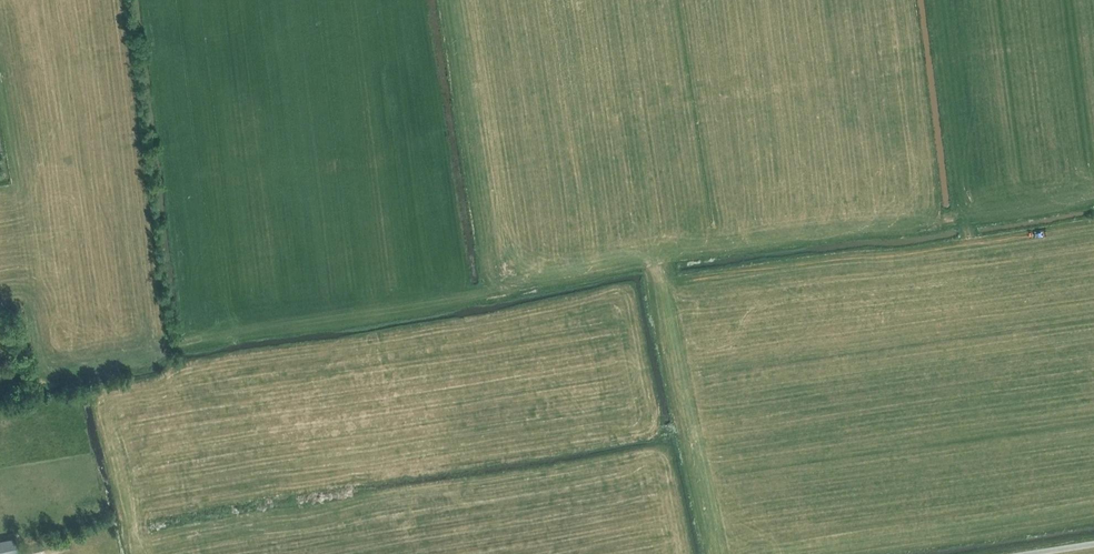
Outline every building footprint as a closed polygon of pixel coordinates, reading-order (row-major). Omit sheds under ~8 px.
[(17,536),(0,538),(0,553),(20,553),(17,536)]
